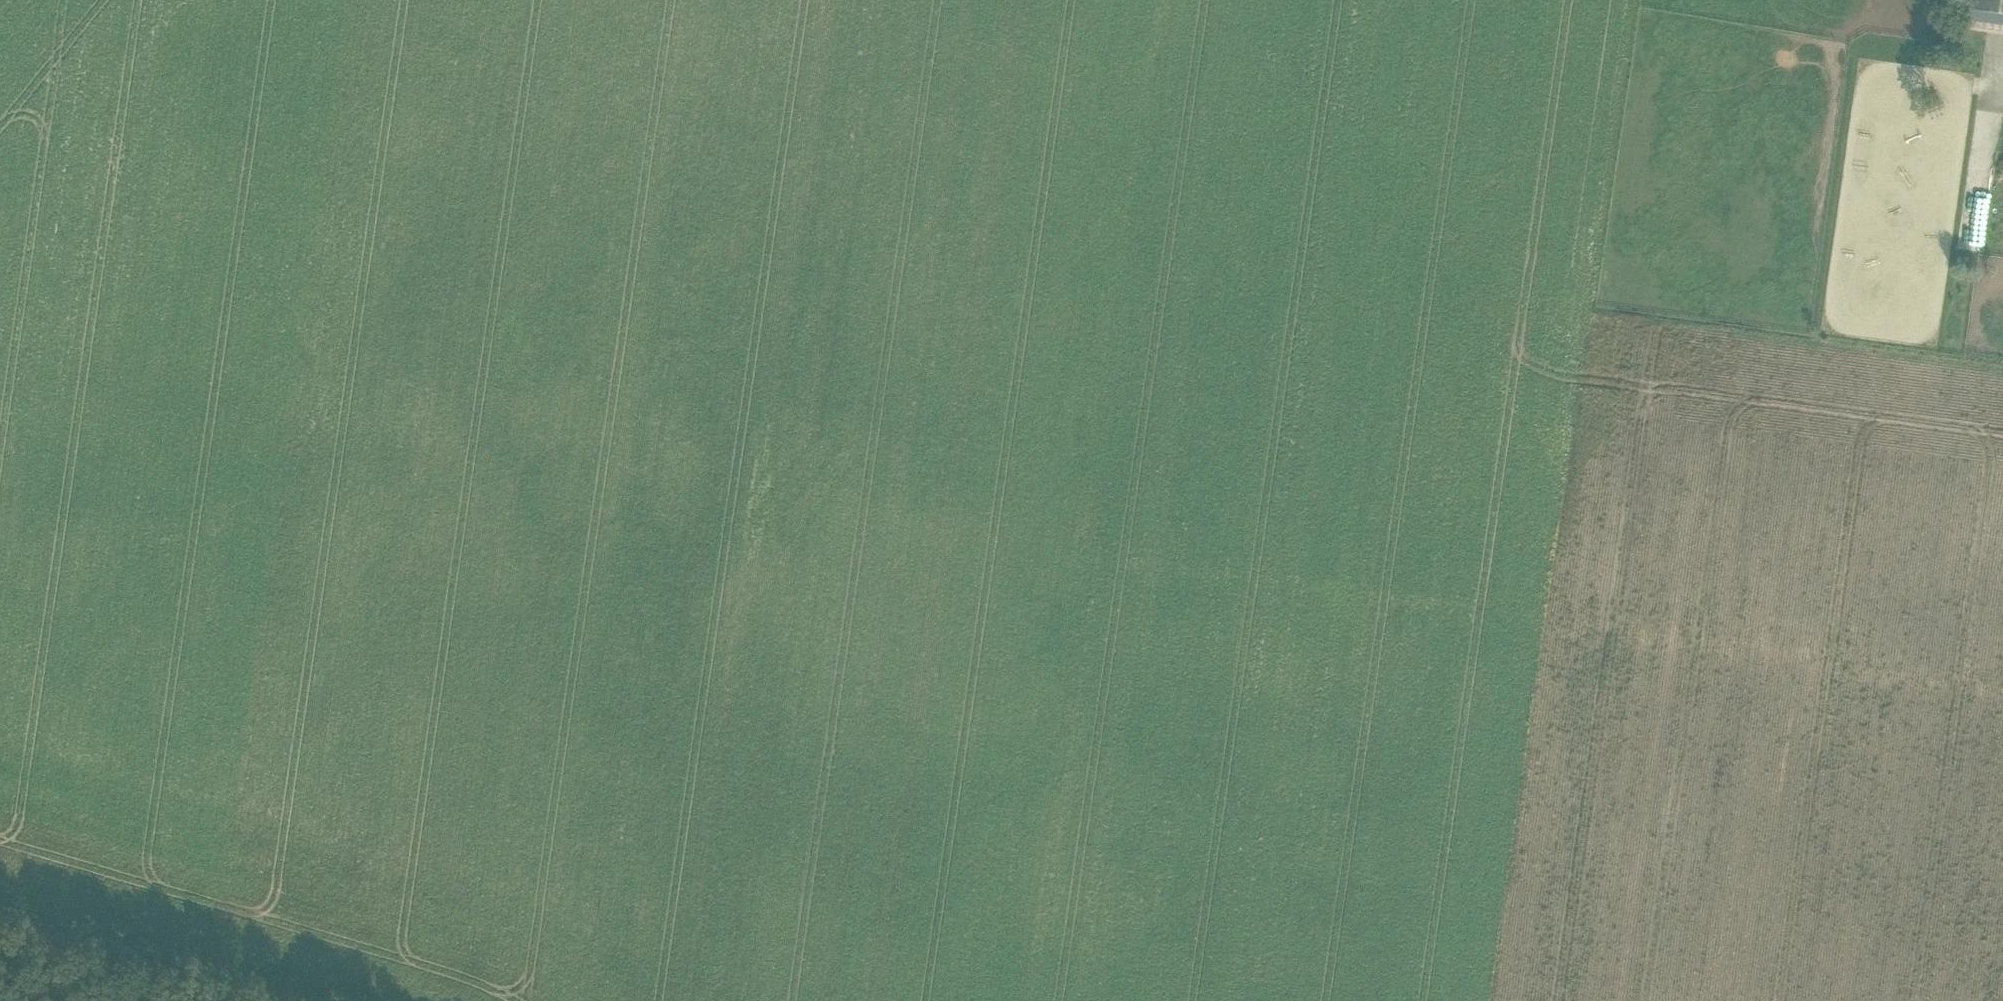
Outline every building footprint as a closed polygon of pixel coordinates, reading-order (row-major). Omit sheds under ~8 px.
[(1967,10),(2002,15),(2002,0),(1968,0),(1967,10)] [(1967,10),(1966,20),(2002,26),(2002,15),(1967,10)]
